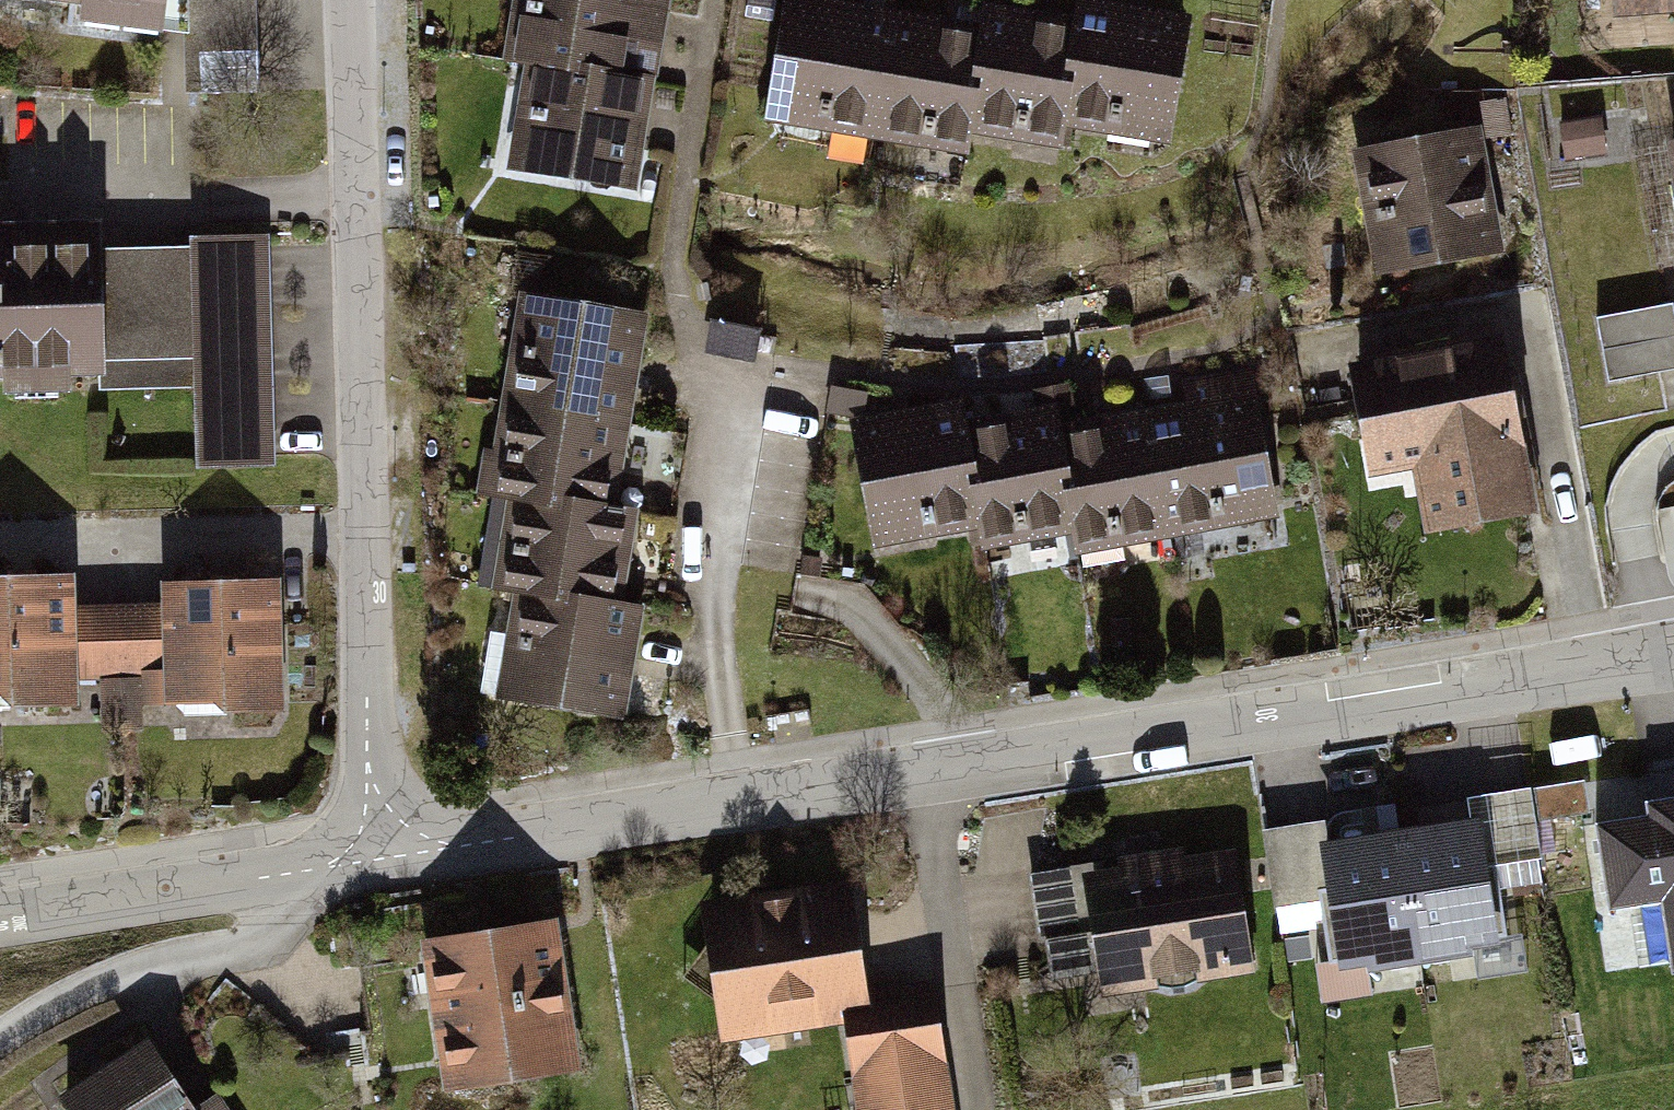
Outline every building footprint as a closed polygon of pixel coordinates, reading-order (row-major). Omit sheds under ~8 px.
[(91,29),(89,45),(171,57),(179,0),(0,0),(0,15),(91,29)] [(507,57),(529,60),(655,79),(667,0),(516,0),(507,57)] [(1615,24),(1673,21),(1673,0),(1614,0),(1615,24)] [(876,16),(785,5),(767,144),(859,156),(876,16)] [(1083,28),(974,14),(972,28),(956,159),(1065,172),(1068,147),(1083,28)] [(1199,28),(1085,14),(1083,28),(1068,147),(1182,161),(1199,28)] [(972,28),(876,16),(859,156),(955,168),(956,159),(972,28)] [(512,169),(638,188),(644,151),(655,79),(529,60),(512,169)] [(1604,117),(1559,122),(1563,160),(1608,155),(1604,117)] [(1481,141),(1355,167),(1383,300),(1509,274),(1481,141)] [(104,217),(0,218),(0,379),(5,379),(5,396),(78,396),(78,378),(98,378),(99,390),(193,389),(194,466),(273,465),(271,234),(191,235),(191,246),(105,246),(104,217)] [(518,293),(502,392),(633,414),(649,314),(518,293)] [(1597,317),(1607,381),(1673,370),(1673,305),(1597,317)] [(780,348),(720,337),(714,371),(774,382),(780,348)] [(1437,557),(1544,537),(1510,356),(1360,384),(1381,498),(1424,490),(1437,557)] [(502,392),(486,489),(517,494),(617,510),(633,414),(502,392)] [(1168,421),(1195,580),(1290,564),(1262,404),(1168,421)] [(962,421),(860,439),(882,569),(985,551),(966,444),(962,421)] [(1096,577),(1099,597),(1195,580),(1168,421),(1071,437),(1096,577)] [(985,551),(992,595),(1096,577),(1071,437),(1069,426),(966,444),(985,551)] [(620,611),(636,514),(617,510),(517,494),(501,591),(517,594),(620,611)] [(499,703),(621,723),(639,614),(620,611),(517,594),(499,703)] [(287,595),(168,601),(169,619),(123,621),(126,700),(147,699),(171,698),(173,739),(293,734),(287,595)] [(81,596),(0,600),(0,742),(89,738),(87,702),(107,701),(126,700),(123,621),(83,623),(81,596)] [(126,700),(107,701),(110,758),(150,756),(147,699),(126,700)] [(1589,792),(1538,801),(1545,841),(1596,833),(1589,792)] [(1477,842),(1411,853),(1434,988),(1512,975),(1496,882),(1551,873),(1545,841),(1538,801),(1472,812),(1477,842)] [(1673,947),(1673,816),(1652,820),(1656,843),(1602,852),(1617,937),(1671,928),(1673,947)] [(1434,988),(1411,853),(1338,865),(1334,838),(1267,849),(1281,931),(1333,922),(1342,979),(1320,983),(1327,1027),(1382,1018),(1379,998),(1434,988)] [(1100,997),(1104,1018),(1265,991),(1245,869),(1191,878),(1189,867),(1124,878),(1126,889),(1088,895),(1086,882),(1030,891),(1043,966),(1053,964),(1059,1004),(1100,997)] [(726,1061),(851,1040),(863,1109),(959,1109),(941,1000),(879,1010),(860,893),(702,919),(726,1061)] [(424,956),(448,1109),(499,1109),(589,1096),(564,934),(424,956)] [(73,1109),(194,1109),(152,1053),(73,1109)]
